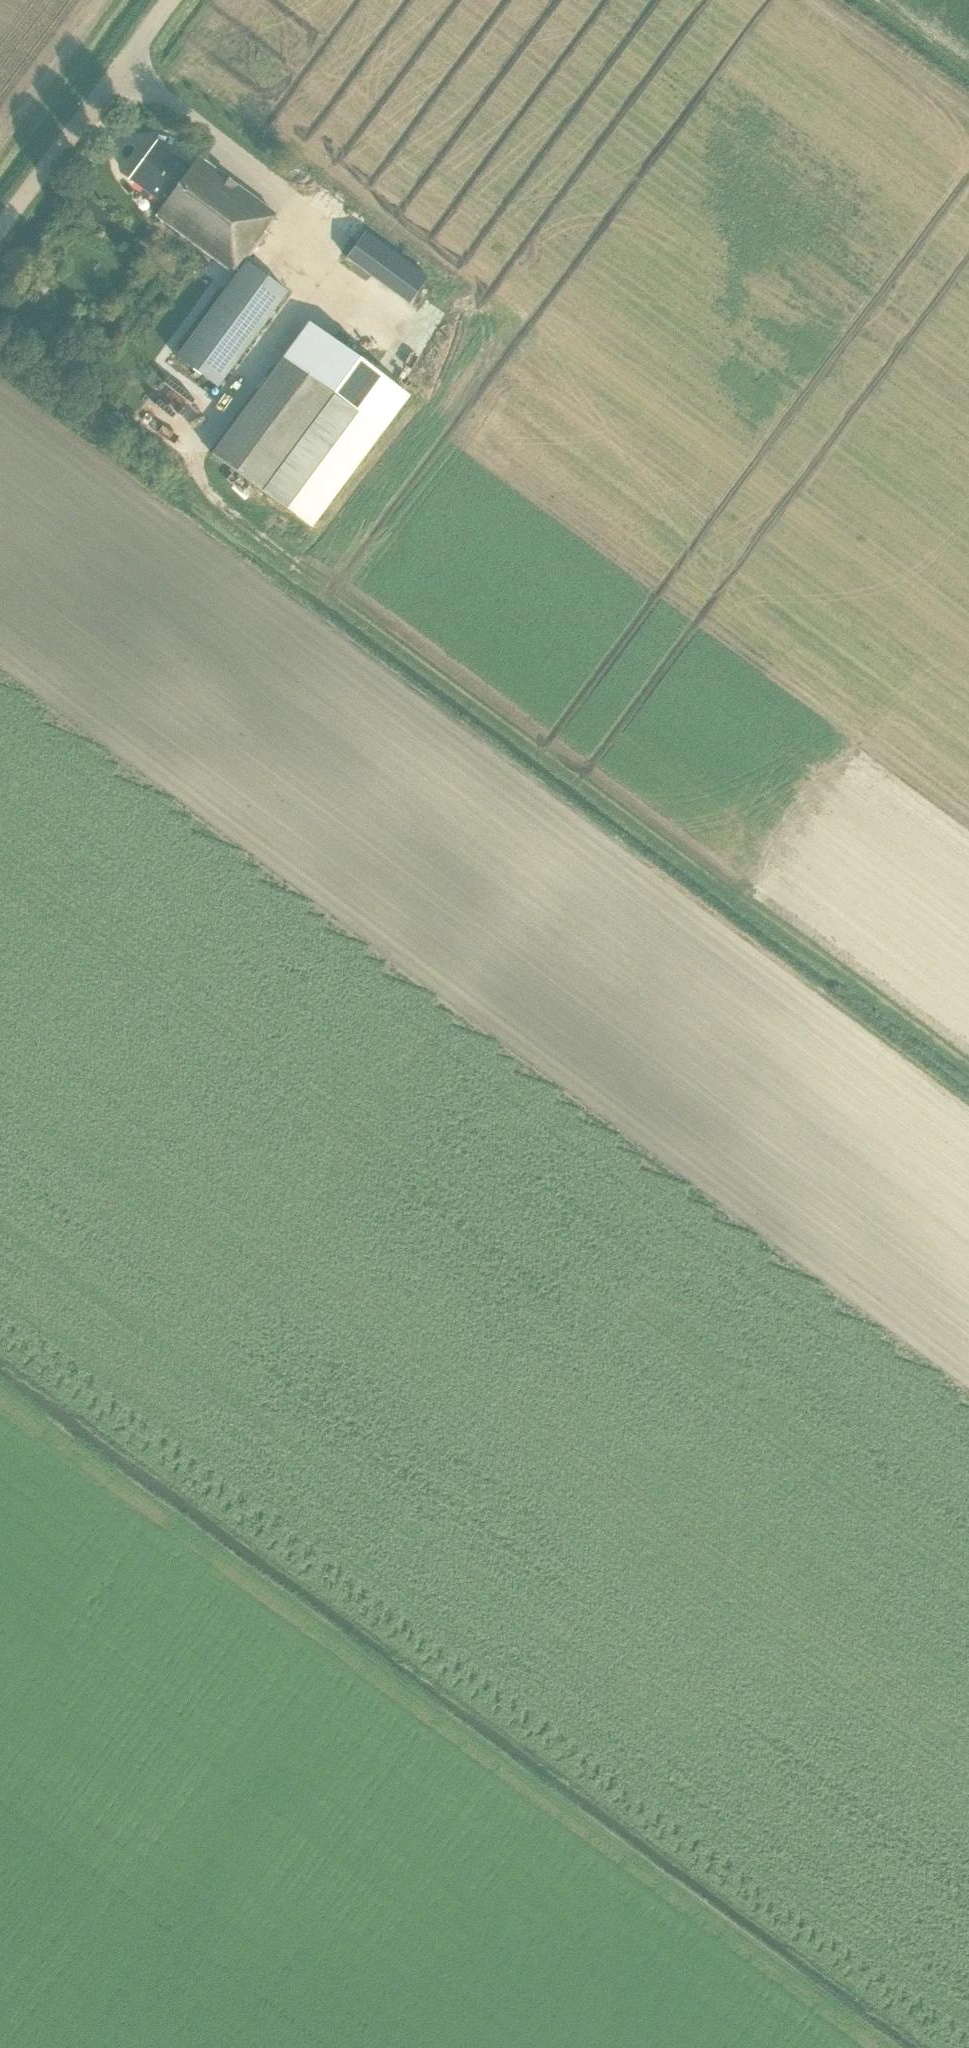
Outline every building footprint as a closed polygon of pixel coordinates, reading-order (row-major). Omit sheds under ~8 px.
[(200,157),(191,167),(160,145),(132,181),(163,205),(156,216),(232,273),(247,256),(249,257),(267,233),(265,232),(275,217),(276,214),(200,157)] [(430,277),(367,231),(347,258),(409,305),(430,277)] [(218,387),(289,293),(248,262),(177,357),(218,387)] [(47,276),(39,276),(34,282),(38,289),(46,290),(50,283),(47,276)] [(328,337),(304,369),(384,429),(408,397),(328,337)] [(383,430),(362,415),(283,357),(212,453),(312,526),(383,430)] [(157,378),(131,407),(147,422),(173,393),(157,378)]
